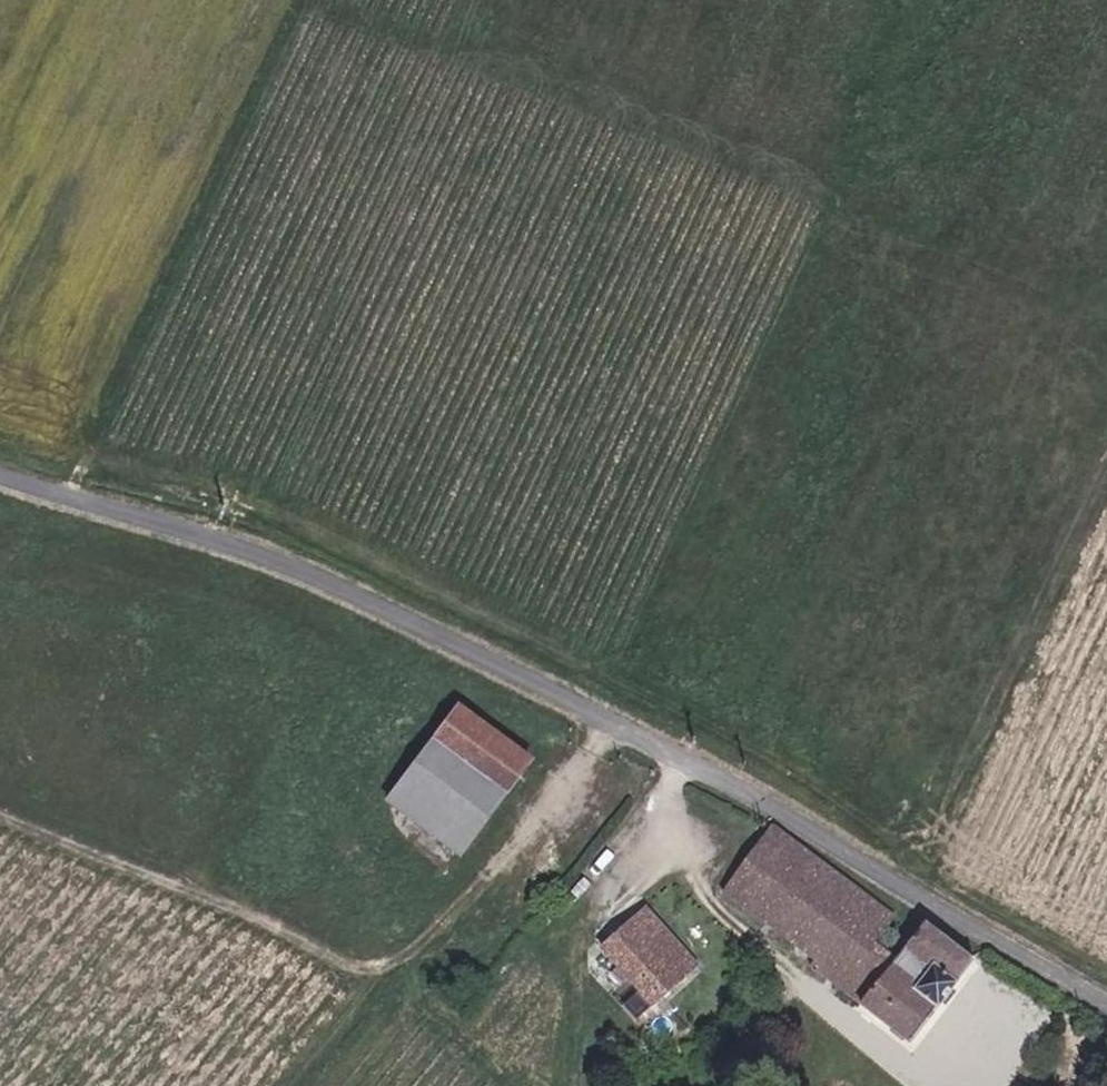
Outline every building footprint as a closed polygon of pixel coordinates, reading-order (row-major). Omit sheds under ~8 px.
[(519,773),(437,714),(358,827),(445,886),(519,773)] [(870,1059),(942,969),(878,923),(871,927),(864,924),(867,915),(846,902),(840,906),(738,836),(694,900),(784,968),(773,984),(796,1004),(870,1059)] [(590,983),(643,1032),(675,996),(623,948),(590,983)]
